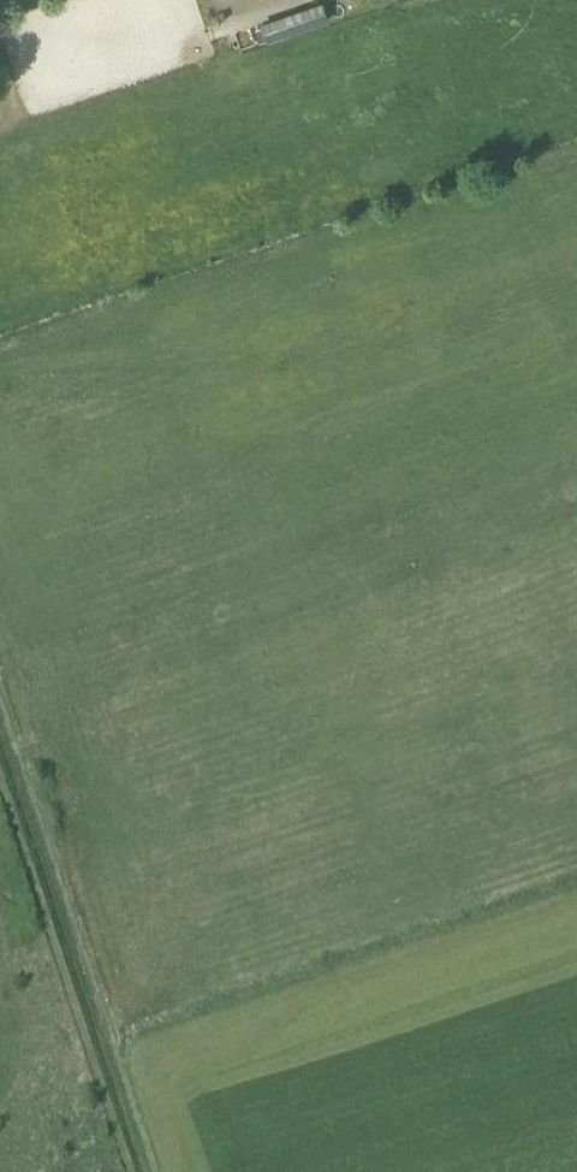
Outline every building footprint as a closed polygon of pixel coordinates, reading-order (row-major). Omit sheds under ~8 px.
[(319,2),(258,23),(265,42),(326,21),(319,2)]
